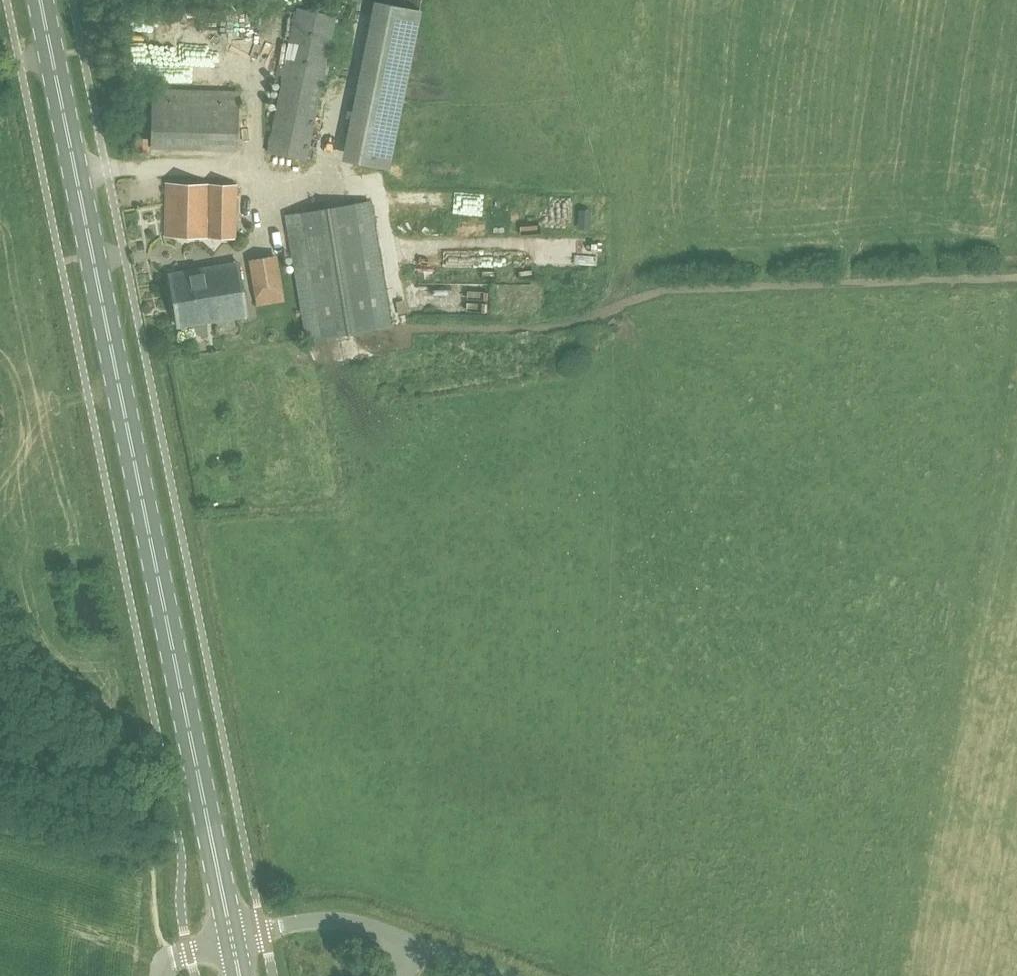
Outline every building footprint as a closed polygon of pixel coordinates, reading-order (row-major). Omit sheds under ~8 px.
[(358,162),(387,168),(419,11),(390,5),(358,162)] [(308,160),(338,15),(297,7),(267,152),(308,160)] [(237,148),(239,90),(153,88),(151,146),(237,148)] [(236,238),(237,184),(168,183),(166,236),(236,238)] [(456,210),(495,210),(495,194),(456,194),(456,210)] [(307,340),(393,325),(372,200),(285,214),(307,340)] [(278,254),(248,259),(255,299),(284,294),(278,254)] [(464,256),(464,265),(483,266),(484,257),(464,256)] [(177,326),(247,314),(239,263),(169,274),(177,326)] [(463,286),(419,285),(419,314),(445,314),(445,299),(463,299),(463,286)]
